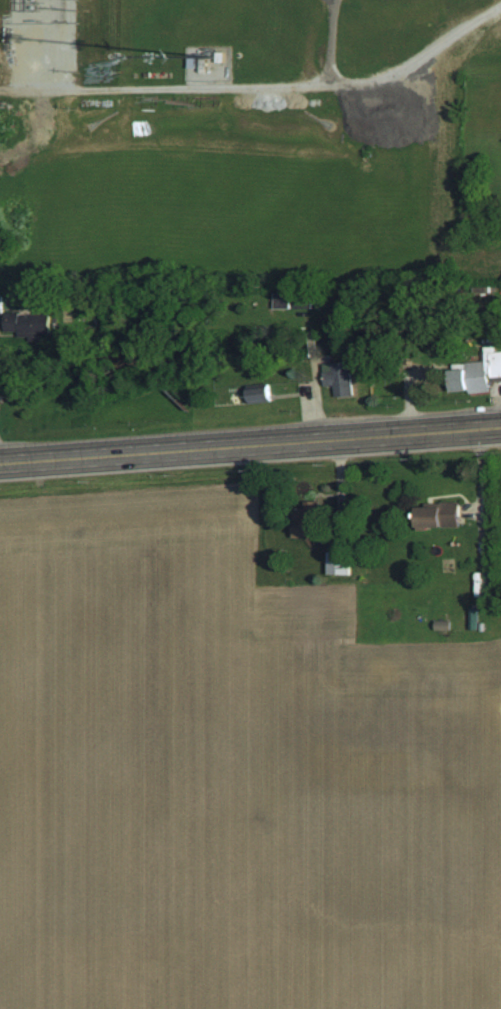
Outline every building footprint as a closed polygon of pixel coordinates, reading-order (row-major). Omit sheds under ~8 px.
[(50,313),(5,314),(5,334),(51,333),(50,313)] [(494,352),(493,346),(484,347),(485,361),(465,363),(466,369),(451,371),(453,395),(492,392),(491,382),(500,381),(500,351),(494,352)] [(335,398),(354,397),(352,373),(357,373),(356,362),(324,364),(325,387),(335,386),(335,398)] [(250,403),(272,402),(272,389),(249,390),(250,403)] [(420,528),(460,527),(459,502),(441,502),(441,508),(419,509),(420,528)] [(328,575),(350,576),(350,553),(329,552),(328,575)]
